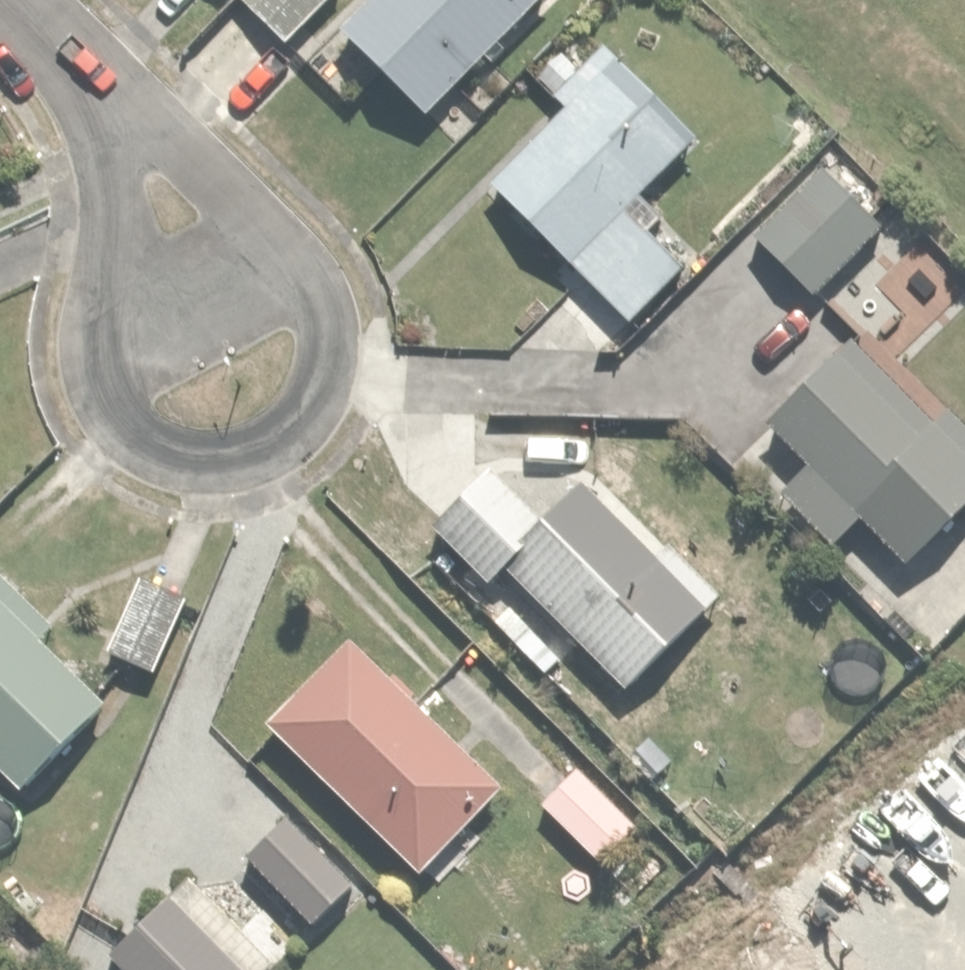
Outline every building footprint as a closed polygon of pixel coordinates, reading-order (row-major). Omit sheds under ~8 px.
[(255,0),(293,34),(324,0),(255,0)] [(344,15),(424,103),(536,0),(360,0),(344,15)] [(563,100),(489,177),(630,309),(695,240),(639,187),(694,128),(573,14),(526,65),(563,100)] [(823,164),(757,226),(811,285),(878,222),(823,164)] [(844,339),(766,411),(777,422),(746,451),(825,537),(857,507),(900,554),(964,494),(964,429),(940,402),(920,421),(844,339)] [(488,577),(506,558),(624,676),(713,588),(592,466),(549,509),(492,453),(428,517),(488,577)] [(141,571),(108,645),(156,666),(188,592),(141,571)] [(17,783),(108,696),(0,583),(0,765),(17,783)] [(352,625),(265,711),(413,861),(500,775),(352,625)] [(644,815),(583,755),(543,796),(605,856),(644,815)] [(286,808),(241,853),(306,919),(351,874),(286,808)] [(110,944),(133,969),(263,969),(291,944),(209,854),(110,944)]
